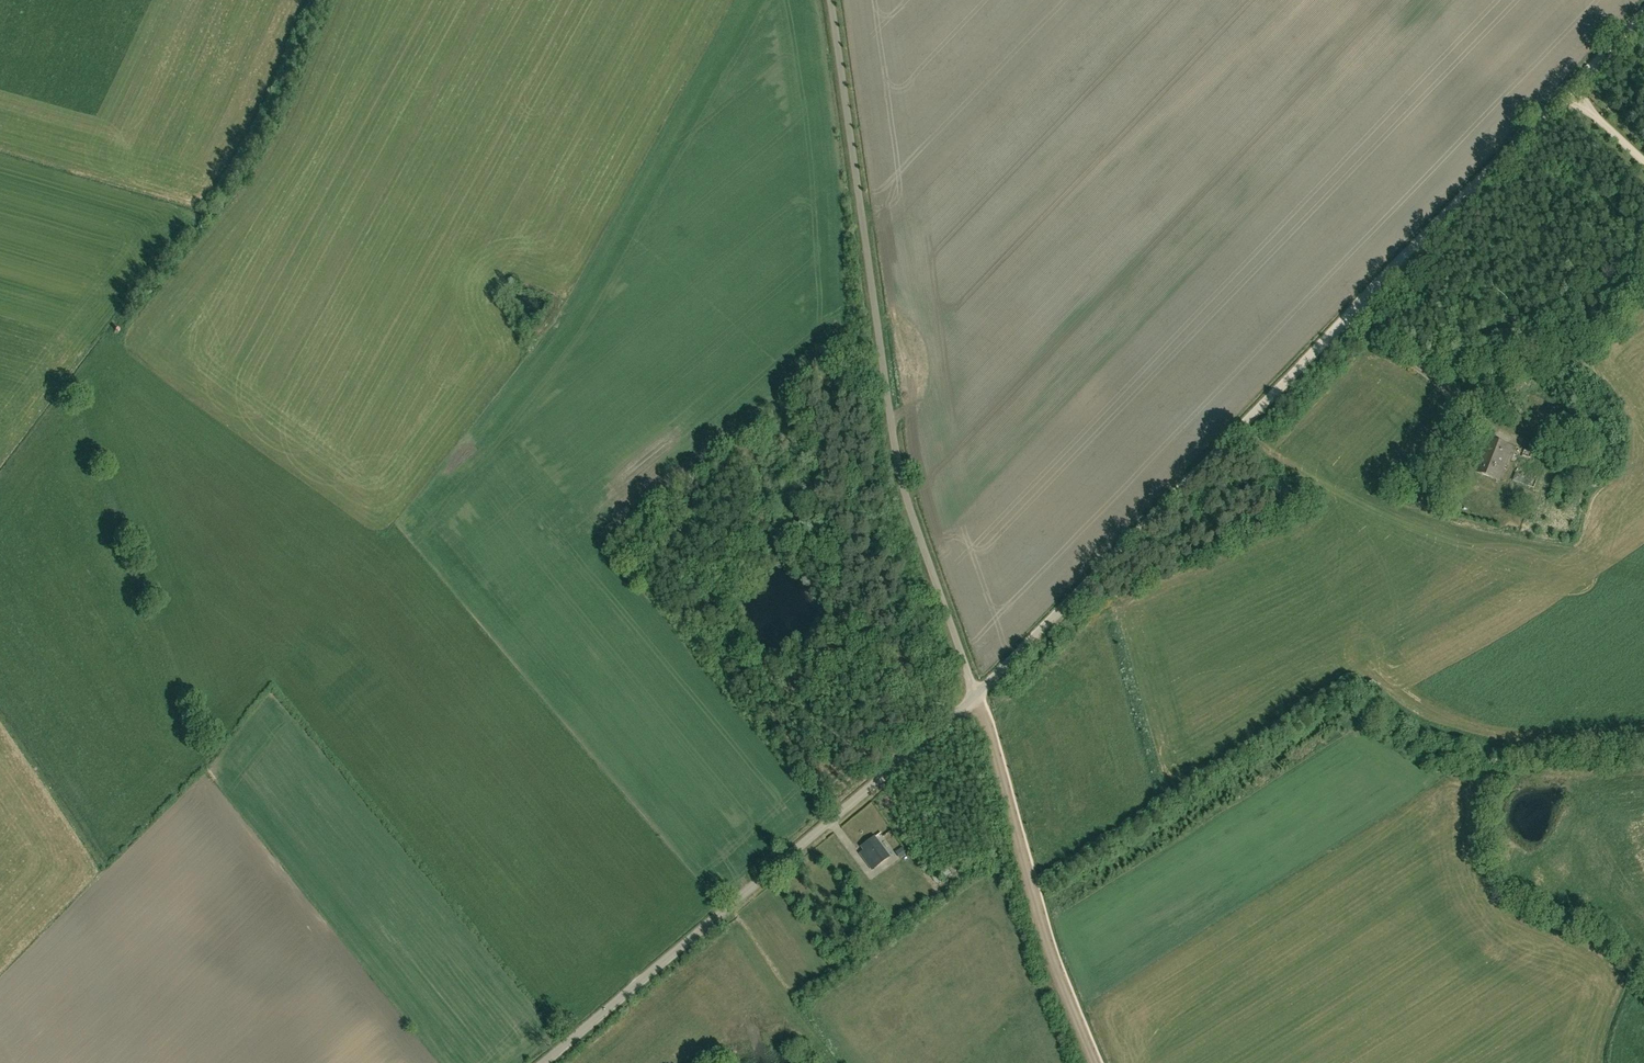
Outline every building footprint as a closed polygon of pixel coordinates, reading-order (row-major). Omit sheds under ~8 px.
[(1499,481),(1512,448),(1486,438),(1473,470),(1499,481)] [(861,854),(869,865),(875,861),(878,865),(889,857),(874,838),(863,846),(866,850),(861,854)]
